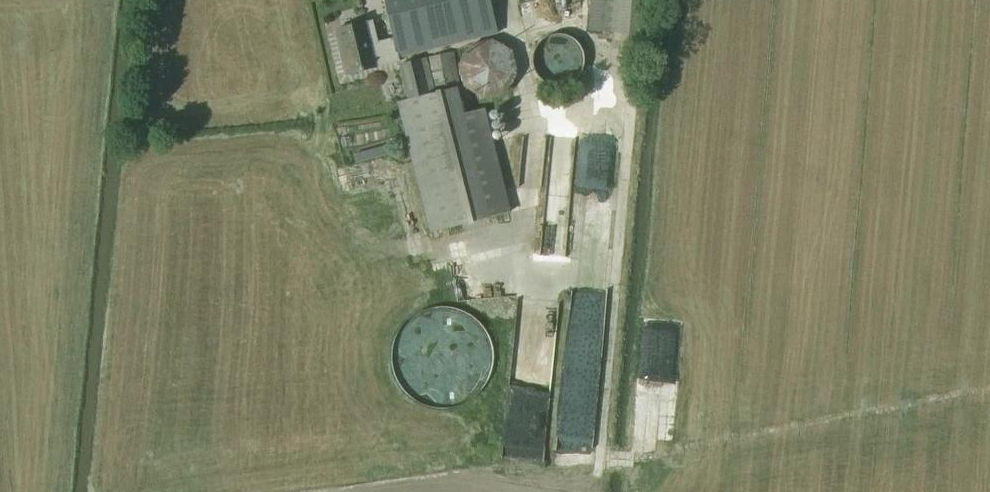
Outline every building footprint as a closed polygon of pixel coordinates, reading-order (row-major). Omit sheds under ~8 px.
[(497,34),(489,0),(383,0),(393,40),(381,43),(380,35),(368,39),(375,67),(400,61),(400,58),(497,34)] [(588,31),(644,35),(647,0),(590,0),(588,31)] [(375,67),(368,39),(364,23),(335,30),(346,74),(375,67)] [(484,99),(505,93),(517,74),(512,52),(492,40),(470,46),(459,65),(464,87),(484,99)] [(435,88),(459,83),(455,53),(429,58),(435,88)] [(406,99),(396,102),(428,233),(489,218),(510,212),(484,109),(463,114),(456,87),(434,92),(427,59),(399,65),(406,99)] [(356,161),(386,154),(384,145),(354,152),(356,161)] [(436,355),(444,355),(443,381),(488,382),(490,314),(444,313),(443,343),(436,342),(436,355)] [(669,409),(676,328),(647,326),(643,379),(645,380),(643,407),(669,409)] [(545,461),(546,428),(506,426),(505,460),(545,461)]
